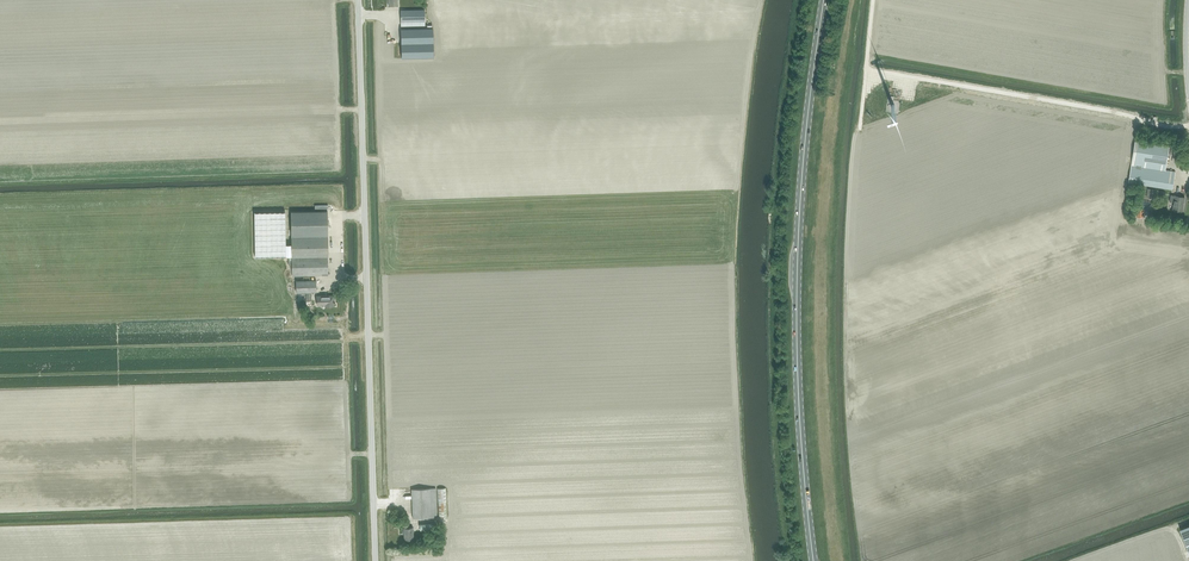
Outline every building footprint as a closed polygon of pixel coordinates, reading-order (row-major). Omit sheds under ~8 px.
[(425,25),(425,9),(401,10),(401,28),(425,27),(425,29),(401,30),(402,58),(433,58),(432,25),(425,25)] [(1164,145),(1135,141),(1128,182),(1172,189),(1175,172),(1165,170),(1169,146),(1169,143),(1164,142),(1164,145)] [(1184,197),(1175,196),(1171,195),(1169,202),(1171,202),(1174,202),(1173,209),(1182,211),(1184,197)] [(328,211),(320,211),(291,212),(291,237),(292,243),(292,255),(292,256),(289,256),(289,265),(292,265),(292,276),(328,275),(328,256),(328,211)] [(286,212),(255,212),(255,255),(292,255),(292,243),(286,243),(286,212)] [(312,292),(317,292),(316,279),(296,280),(297,293),(306,292),(307,301),(312,301),(312,292)] [(334,295),(316,296),(317,305),(325,305),(325,306),(335,305),(334,295)] [(438,516),(447,516),(448,516),(446,487),(437,488),(438,516)] [(431,489),(413,490),(414,519),(432,518),(431,489)] [(1180,529),(1188,552),(1188,525),(1180,529)] [(405,540),(414,540),(414,528),(405,528),(405,540)]
